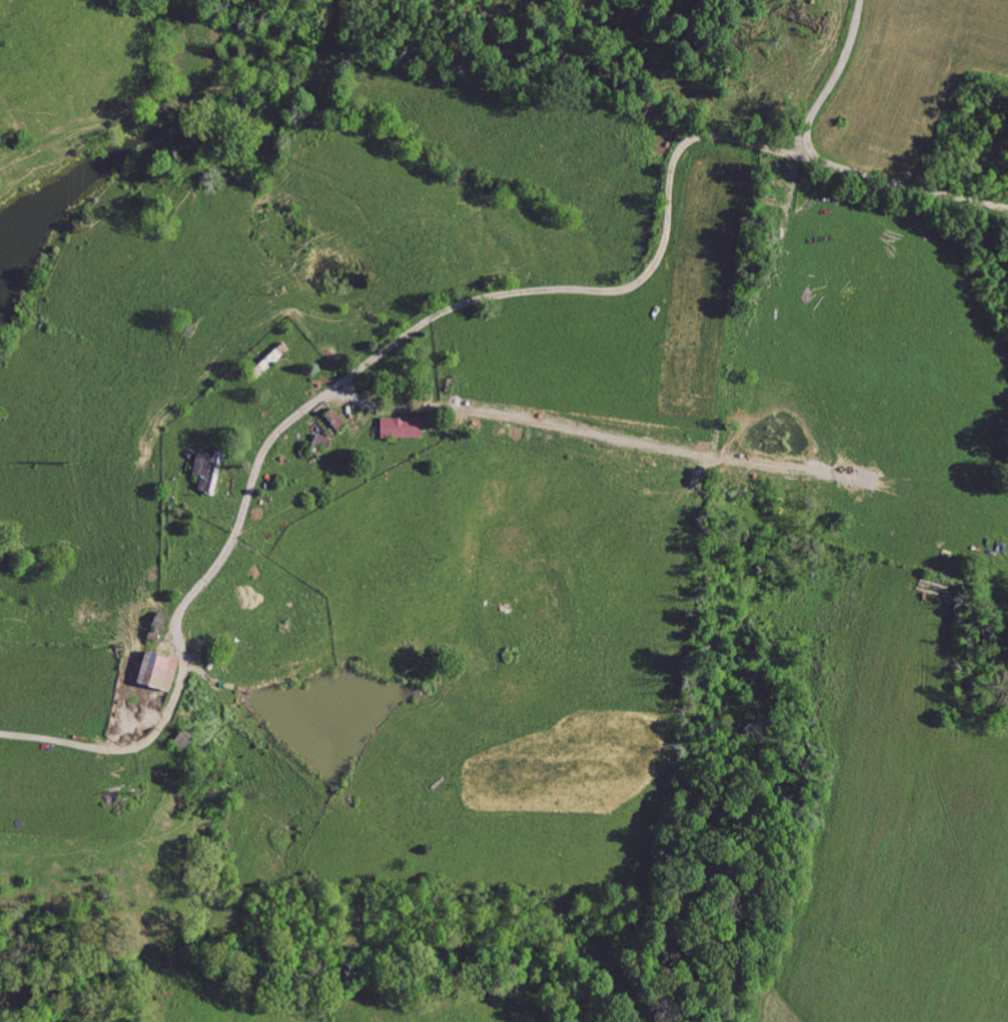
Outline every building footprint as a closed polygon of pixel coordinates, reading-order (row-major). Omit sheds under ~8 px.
[(421,417),(379,418),(379,438),(421,437),(421,417)] [(190,475),(199,477),(196,490),(212,495),(222,458),(196,451),(190,475)] [(150,626),(161,630),(166,615),(156,611),(150,626)] [(168,691),(175,660),(140,653),(135,678),(140,679),(139,685),(168,691)] [(181,751),(192,738),(182,729),(171,741),(181,751)]
